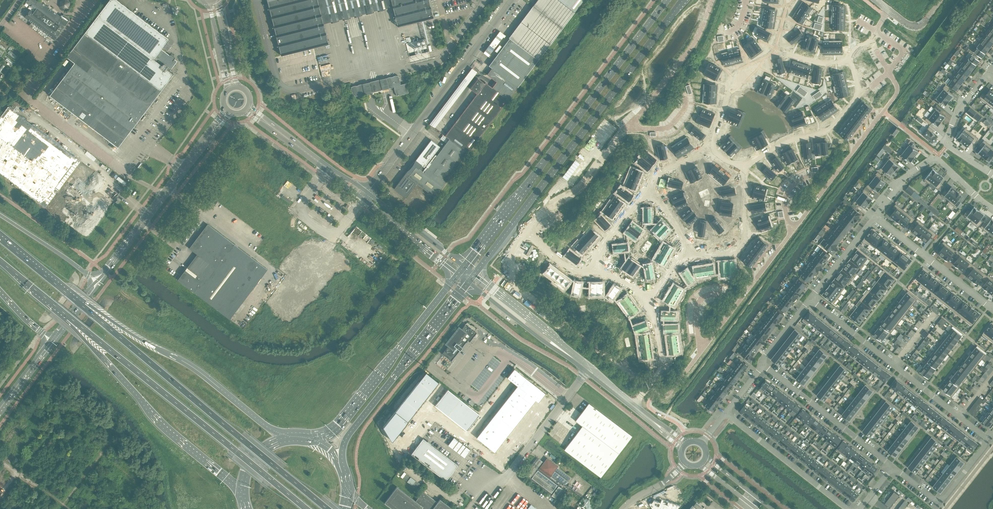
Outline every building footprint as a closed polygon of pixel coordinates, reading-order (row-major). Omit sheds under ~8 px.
[(60,16),(58,15),(38,0),(27,0),(26,2),(30,5),(29,6),(32,9),(31,10),(25,17),(31,22),(29,25),(53,44),(69,23),(68,22),(70,19),(64,14),(61,17),(60,16)] [(175,63),(173,61),(175,59),(175,58),(175,57),(171,55),(170,55),(161,49),(169,39),(117,0),(110,0),(67,56),(67,57),(75,63),(50,95),(118,147),(144,113),(173,74),(169,71),(175,63)] [(51,0),(51,3),(56,7),(59,6),(61,8),(58,15),(60,16),(63,9),(64,10),(70,7),(70,1),(68,0),(50,0),(51,0)] [(281,55),(328,44),(322,16),(385,0),(267,0),(281,55)] [(397,27),(433,18),(429,0),(391,0),(397,27)] [(562,28),(574,12),(584,0),(538,0),(540,2),(536,8),(531,14),(529,12),(528,12),(523,19),(524,20),(521,24),(520,25),(519,25),(514,31),(513,31),(509,38),(538,60),(562,28)] [(804,3),(801,8),(810,15),(814,9),(804,3)] [(763,8),(762,14),(774,16),(775,10),(763,8)] [(801,8),(797,13),(807,20),(807,19),(806,18),(809,14),(810,15),(801,8)] [(797,13),(794,18),(804,25),(807,20),(797,13)] [(761,20),(760,26),(772,28),(773,22),(761,20)] [(831,23),(833,23),(833,29),(834,29),(834,31),(837,32),(837,30),(842,30),(843,23),(831,23)] [(757,34),(755,36),(759,38),(760,36),(767,39),(770,33),(758,28),(756,34),(757,34)] [(799,29),(789,37),(794,43),(800,38),(804,39),(804,37),(803,35),(804,35),(799,29)] [(985,33),(987,35),(992,40),(992,33),(988,29),(985,33)] [(807,34),(803,47),(809,49),(813,36),(807,34)] [(983,39),(991,45),(992,43),(992,40),(987,35),(984,39),(983,39)] [(813,36),(809,49),(815,51),(819,38),(813,36)] [(982,37),(978,42),(988,49),(991,45),(983,39),(984,39),(982,37)] [(508,99),(538,60),(509,38),(489,66),(492,68),(487,74),(496,82),(492,87),(508,99)] [(754,38),(749,42),(756,53),(762,49),(754,38)] [(749,42),(744,45),(751,56),(756,53),(749,42)] [(978,42),(975,46),(977,48),(977,47),(985,54),(988,49),(978,42)] [(977,48),(973,52),(981,58),(985,54),(977,47),(977,48)] [(739,48),(733,50),(736,61),(742,60),(739,48)] [(733,50),(728,51),(730,63),(736,61),(733,50)] [(728,51),(721,53),(724,64),(730,63),(728,51)] [(867,52),(863,55),(869,65),(873,63),(867,52)] [(969,59),(968,59),(976,65),(979,60),(972,55),(969,59)] [(967,57),(963,62),(973,69),(976,65),(968,59),(969,59),(967,57)] [(777,69),(774,70),(774,73),(777,72),(778,74),(785,72),(782,60),(775,62),(777,69)] [(708,62),(706,68),(718,74),(720,68),(708,62)] [(963,62),(960,66),(969,73),(973,69),(963,62)] [(792,63),(789,74),(795,76),(798,65),(792,63)] [(798,65),(795,76),(801,78),(804,67),(798,65)] [(960,66),(956,70),(966,78),(969,73),(960,66)] [(804,67),(801,78),(806,80),(810,69),(804,67)] [(706,68),(703,73),(715,80),(718,74),(706,68)] [(814,70),(812,83),(820,84),(822,71),(814,70)] [(956,70),(953,74),(963,82),(966,78),(956,70)] [(842,72),(832,74),(834,80),(843,78),(842,72)] [(953,74),(950,79),(951,80),(951,79),(959,86),(963,82),(953,74)] [(468,153),(508,99),(492,87),(485,82),(484,83),(478,78),(470,89),(477,94),(445,136),(449,139),(468,153)] [(764,78),(759,91),(765,93),(770,81),(764,78)] [(835,86),(833,86),(845,84),(843,78),(834,80),(835,86)] [(951,80),(947,84),(956,91),(959,86),(951,79),(951,80)] [(770,81),(765,93),(770,96),(776,83),(770,81)] [(845,84),(833,86),(835,92),(846,90),(845,84)] [(939,93),(949,101),(953,96),(948,92),(950,89),(945,85),(939,93)] [(846,90),(835,92),(835,93),(836,92),(838,98),(847,96),(846,90)] [(979,98),(986,104),(992,95),(992,91),(992,90),(992,91),(990,90),(985,95),(983,93),(979,98)] [(783,92),(776,102),(782,106),(790,96),(783,92)] [(935,98),(933,100),(938,104),(940,101),(945,106),(949,101),(939,93),(938,92),(934,97),(935,98)] [(790,96),(782,106),(788,111),(796,100),(790,96)] [(830,99),(825,102),(832,112),(837,108),(830,99)] [(825,102),(820,106),(827,115),(832,112),(825,102)] [(864,102),(861,107),(869,113),(872,108),(864,102)] [(936,105),(930,113),(941,121),(945,116),(940,112),(942,110),(936,105)] [(8,106),(0,117),(0,172),(77,231),(97,206),(85,197),(86,197),(83,195),(83,196),(80,194),(81,193),(78,191),(79,190),(73,185),(78,177),(84,182),(93,170),(8,106)] [(820,106),(815,109),(822,119),(827,115),(820,106)] [(861,107),(857,111),(865,118),(869,113),(861,107)] [(976,112),(970,108),(967,112),(972,117),(976,112)] [(698,115),(710,120),(713,113),(703,109),(700,115),(698,115)] [(732,109),(729,115),(740,120),(742,114),(741,113),(741,111),(738,110),(737,112),(732,109)] [(857,111),(854,116),(862,122),(865,118),(857,111)] [(802,112),(791,116),(793,122),(806,117),(804,117),(802,112)] [(930,113),(925,120),(930,125),(932,122),(938,126),(941,121),(930,113)] [(698,115),(695,122),(707,127),(710,120),(698,115)] [(729,115),(727,121),(738,125),(740,120),(729,115)] [(854,116),(850,120),(858,127),(862,122),(854,116)] [(806,117),(793,122),(795,127),(808,123),(806,117)] [(850,120),(847,125),(855,131),(858,127),(850,120)] [(847,125),(843,130),(851,136),(855,131),(847,125)] [(691,132),(690,134),(693,136),(694,134),(700,139),(704,134),(695,126),(691,131),(691,132)] [(926,128),(922,134),(933,142),(934,141),(934,142),(937,138),(936,138),(937,137),(932,133),(934,130),(929,126),(927,129),(926,128)] [(959,136),(956,139),(962,143),(971,132),(965,128),(961,133),(961,132),(958,135),(959,136)] [(843,130),(840,134),(848,140),(851,136),(843,130)] [(971,132),(962,143),(967,147),(971,142),(974,144),(978,138),(971,132)] [(763,133),(757,136),(762,147),(768,144),(765,138),(767,138),(765,134),(763,135),(763,133)] [(687,136),(681,140),(687,150),(693,146),(687,136)] [(752,141),(751,142),(752,145),(754,144),(757,149),(762,147),(757,136),(751,139),(752,141)] [(434,197),(468,153),(449,139),(442,148),(440,147),(440,146),(431,140),(416,160),(415,160),(415,161),(414,162),(414,163),(413,164),(413,165),(412,164),(410,167),(411,167),(410,168),(409,169),(408,170),(407,170),(406,171),(407,171),(394,189),(406,198),(417,183),(434,197)] [(726,143),(722,147),(726,151),(735,143),(730,139),(729,140),(727,139),(725,141),(726,143)] [(681,140),(676,143),(682,153),(687,150),(681,140)] [(910,140),(903,148),(914,157),(919,151),(913,147),(915,145),(910,140)] [(982,148),(978,153),(983,157),(991,147),(992,146),(984,140),(980,146),(982,148)] [(663,143),(657,145),(660,159),(666,157),(665,150),(667,149),(666,146),(664,146),(663,143)] [(676,143),(671,146),(677,156),(682,153),(676,143)] [(735,143),(726,151),(731,156),(735,152),(737,153),(739,150),(738,149),(739,147),(735,143)] [(810,145),(803,146),(804,158),(812,158),(810,145)] [(983,157),(989,161),(992,156),(992,148),(991,147),(983,157)] [(792,148),(787,151),(793,163),(798,160),(792,148)] [(900,154),(898,157),(903,161),(905,158),(910,162),(914,157),(903,148),(899,154),(900,154)] [(644,150),(640,156),(650,164),(654,158),(644,150)] [(787,151),(781,154),(787,166),(793,163),(787,151)] [(890,154),(884,162),(895,171),(898,166),(893,162),(895,159),(890,154)] [(641,157),(636,163),(645,170),(650,164),(640,156),(641,157)] [(777,157),(771,161),(776,167),(774,169),(776,171),(778,170),(779,172),(785,169),(777,157)] [(881,168),(879,170),(883,174),(885,171),(891,176),(895,171),(884,162),(880,167),(881,168)] [(715,165),(708,174),(713,178),(720,169),(715,165)] [(697,166),(692,169),(697,180),(702,177),(697,166)] [(767,166),(762,171),(768,176),(767,178),(769,181),(771,179),(772,179),(776,174),(767,166)] [(631,168),(629,174),(640,178),(642,173),(631,168)] [(692,169),(686,172),(691,182),(697,180),(692,169)] [(720,169),(713,178),(717,182),(725,173),(720,169)] [(933,169),(924,180),(930,184),(930,183),(938,173),(933,169)] [(873,180),(882,187),(886,182),(880,178),(882,176),(877,172),(875,174),(876,175),(873,180)] [(725,173),(717,182),(722,186),(730,177),(725,173)] [(938,173),(930,183),(938,189),(942,185),(939,183),(944,177),(938,173)] [(629,174),(627,179),(637,184),(640,178),(629,174)] [(627,179),(624,185),(635,190),(637,184),(627,179)] [(872,179),(866,187),(870,190),(872,188),(878,192),(882,187),(873,180),(872,179)] [(672,180),(671,186),(682,189),(683,182),(672,180)] [(755,185),(754,191),(767,195),(768,189),(755,185)] [(945,190),(941,195),(944,197),(949,201),(957,191),(952,186),(947,192),(945,190)] [(621,187),(616,193),(627,200),(631,194),(621,187)] [(909,187),(906,191),(911,195),(914,191),(909,187)] [(733,188),(721,191),(723,197),(734,195),(733,188)] [(864,188),(858,196),(859,197),(860,196),(869,204),(873,199),(867,195),(869,192),(864,188)] [(754,191),(752,197),(765,201),(767,195),(754,191)] [(949,201),(948,202),(956,208),(961,202),(958,200),(962,195),(957,191),(949,201)] [(685,192),(672,197),(675,203),(687,198),(685,192)] [(855,200),(853,203),(857,207),(859,204),(865,209),(869,204),(860,196),(859,197),(856,201),(855,200)] [(610,201),(610,202),(619,208),(623,203),(615,198),(612,202),(610,201)] [(687,198),(675,203),(677,209),(688,204),(686,198),(687,198)] [(610,202),(606,206),(616,213),(619,208),(610,202)] [(765,203),(753,205),(754,213),(767,210),(765,203)] [(895,210),(890,216),(892,218),(892,219),(894,220),(895,220),(903,209),(896,204),(892,208),(895,210)] [(939,212),(930,205),(927,208),(937,216),(939,212)] [(606,206),(603,212),(612,218),(616,213),(606,206)] [(852,207),(848,211),(857,219),(861,214),(852,207)] [(967,210),(964,215),(966,217),(967,216),(972,220),(979,211),(974,207),(970,212),(967,210)] [(690,208),(682,215),(686,220),(694,212),(690,208)] [(903,209),(895,220),(899,223),(908,213),(903,209)] [(848,211),(844,216),(854,224),(857,219),(848,211)] [(972,220),(970,221),(978,228),(982,222),(980,220),(984,215),(979,211),(972,220)] [(694,212),(686,220),(690,225),(699,217),(694,212)] [(900,224),(899,225),(901,226),(902,226),(904,227),(908,221),(911,224),(915,219),(908,213),(899,223),(900,224)] [(599,214),(595,219),(597,221),(595,223),(597,225),(599,223),(604,229),(609,225),(599,214)] [(770,215),(757,219),(759,225),(772,221),(770,215)] [(844,216),(840,221),(850,228),(854,224),(844,216)] [(715,217),(710,221),(718,232),(723,228),(715,217)] [(916,226),(912,231),(914,233),(913,234),(915,236),(916,235),(917,235),(924,226),(925,225),(917,219),(914,223),(916,226)] [(980,227),(988,234),(989,233),(989,232),(992,227),(992,220),(992,219),(987,224),(985,222),(980,227)] [(700,220),(698,233),(705,234),(707,220),(700,220)] [(660,221),(652,229),(657,233),(655,235),(665,225),(660,221)] [(772,221),(759,225),(761,231),(774,227),(772,221)] [(840,221),(837,226),(846,233),(850,228),(840,221)] [(632,223),(629,228),(640,236),(643,230),(632,223)] [(267,270),(251,257),(207,224),(189,248),(197,254),(187,267),(186,267),(184,270),(185,270),(178,280),(230,319),(267,270)] [(665,225),(655,235),(660,239),(669,229),(665,225)] [(525,246),(512,262),(517,267),(515,269),(520,273),(551,233),(543,226),(526,247),(525,246)] [(837,226),(833,230),(842,238),(846,233),(837,226)] [(924,226),(917,235),(921,239),(929,229),(928,229),(924,226)] [(589,228),(585,233),(594,240),(598,236),(594,232),(595,231),(593,228),(592,230),(589,228)] [(629,228),(625,233),(635,240),(638,235),(640,236),(629,228)] [(921,239),(921,240),(923,242),(924,241),(926,242),(930,237),(933,239),(937,234),(929,228),(928,229),(929,229),(921,239)] [(872,229),(863,240),(869,245),(870,244),(869,244),(878,233),(872,229)] [(833,230),(829,235),(839,242),(842,238),(833,230)] [(586,234),(583,238),(590,245),(594,240),(585,233),(586,234)] [(878,233),(869,244),(870,244),(875,249),(876,248),(883,238),(884,238),(883,237),(883,238),(878,233)] [(829,235),(826,240),(835,247),(839,242),(829,235)] [(577,241),(586,249),(590,245),(583,238),(579,242),(577,241)] [(761,238),(757,243),(765,249),(769,244),(761,238)] [(824,238),(820,243),(831,252),(835,247),(826,240),(824,238)] [(883,238),(876,248),(881,252),(889,242),(883,238)] [(577,241),(573,246),(582,254),(586,249),(577,241)] [(943,248),(938,254),(940,255),(940,256),(942,258),(942,257),(943,257),(951,247),(944,241),(940,246),(943,248)] [(881,252),(880,254),(886,258),(895,247),(894,246),(894,245),(891,243),(890,243),(890,242),(890,243),(889,242),(881,252)] [(663,243),(660,248),(670,254),(673,249),(663,243)] [(757,243),(754,247),(762,254),(765,249),(757,243)] [(754,247),(750,252),(758,258),(762,254),(754,247)] [(895,247),(886,258),(891,263),(901,251),(900,251),(895,247)] [(951,247),(943,257),(947,261),(952,255),(955,257),(958,253),(959,252),(956,249),(955,250),(951,247)] [(657,253),(667,259),(670,254),(660,248),(661,249),(658,254),(657,253)] [(822,249),(819,254),(826,260),(830,255),(822,249)] [(570,250),(565,256),(574,263),(579,257),(570,250)] [(858,250),(854,255),(864,263),(868,258),(858,250)] [(901,251),(891,263),(897,267),(906,256),(901,251)] [(750,252),(747,256),(755,263),(758,258),(750,252)] [(657,253),(654,259),(664,265),(667,259),(657,253)] [(957,259),(953,264),(958,268),(966,258),(966,257),(962,254),(961,255),(958,253),(955,257),(957,259)] [(819,254),(815,258),(823,264),(826,260),(819,254)] [(850,259),(849,260),(861,269),(865,264),(864,263),(854,255),(850,260),(850,259)] [(747,256),(743,261),(751,267),(755,263),(747,256)] [(906,256),(897,267),(903,272),(912,260),(906,256)] [(814,257),(810,261),(810,262),(819,269),(823,264),(815,258),(814,257)] [(628,258),(622,268),(627,272),(634,262),(628,258)] [(958,268),(958,269),(960,271),(961,270),(963,272),(966,267),(969,269),(973,264),(966,258),(958,268)] [(849,260),(846,265),(857,274),(861,269),(849,260)] [(634,262),(627,272),(632,275),(639,265),(634,262)] [(807,266),(816,273),(819,269),(810,262),(807,266)] [(727,263),(720,264),(721,277),(728,276),(727,263)] [(735,263),(727,263),(728,276),(728,274),(735,274),(735,263)] [(651,264),(644,265),(646,276),(653,275),(651,264)] [(972,271),(967,276),(969,278),(968,279),(971,281),(971,280),(972,280),(980,270),(973,264),(969,269),(972,271)] [(842,269),(842,270),(853,279),(857,274),(846,265),(842,270),(842,269)] [(551,266),(545,273),(550,277),(556,269),(551,266)] [(807,266),(803,270),(812,278),(816,273),(807,266)] [(556,269),(550,277),(554,281),(553,282),(560,273),(556,269)] [(687,269),(682,273),(686,279),(684,281),(686,284),(688,282),(690,285),(695,281),(687,269)] [(923,269),(916,279),(921,283),(929,274),(923,269)] [(803,270),(799,275),(809,282),(812,278),(803,270)] [(842,270),(838,275),(848,282),(847,283),(849,284),(853,279),(842,270),(841,270),(842,270)] [(883,270),(879,275),(881,277),(891,284),(895,279),(883,270)] [(980,270),(972,280),(976,284),(981,278),(983,280),(987,275),(980,270)] [(560,273),(553,282),(558,286),(565,276),(560,273)] [(921,283),(920,285),(926,290),(927,289),(926,289),(935,278),(934,278),(934,277),(930,274),(929,274),(921,283)] [(982,287),(987,291),(992,283),(992,278),(988,274),(987,275),(983,280),(986,282),(982,287)] [(838,275),(834,280),(844,287),(848,282),(838,275)] [(565,276),(558,286),(563,290),(565,287),(567,288),(569,286),(567,285),(570,280),(565,276)] [(797,277),(794,282),(803,289),(807,285),(797,277)] [(881,277),(877,282),(887,289),(891,284),(881,277)] [(935,278),(926,289),(927,289),(932,293),(941,282),(940,282),(940,283),(935,278)] [(834,280),(830,285),(841,293),(845,288),(844,287),(834,280)] [(575,281),(572,293),(579,295),(579,294),(581,294),(582,291),(580,290),(581,283),(575,281)] [(794,282),(790,286),(799,294),(803,289),(794,282)] [(877,282),(873,287),(883,294),(887,290),(887,289),(877,282)] [(932,293),(931,294),(937,299),(946,287),(941,283),(941,282),(932,293)] [(674,284),(671,289),(681,295),(684,290),(674,284)] [(614,285),(606,297),(612,300),(613,298),(615,299),(617,296),(615,295),(620,289),(614,285)] [(830,285),(826,289),(826,290),(838,299),(842,294),(841,293),(830,285)] [(790,286),(787,291),(796,298),(799,294),(790,286)] [(870,291),(869,292),(879,299),(880,299),(879,299),(883,294),(873,287),(870,291)] [(946,287),(937,299),(943,303),(952,291),(951,291),(946,287)] [(671,289),(668,295),(678,300),(681,295),(671,289)] [(826,290),(822,295),(826,298),(828,300),(828,299),(834,304),(838,299),(826,290)] [(868,290),(864,295),(875,304),(879,299),(879,300),(879,299),(869,292),(870,291),(868,290)] [(787,291),(783,295),(792,303),(796,298),(787,291)] [(952,291),(943,303),(948,308),(957,296),(952,292),(952,291)] [(907,292),(903,297),(913,305),(917,300),(907,292)] [(627,295),(618,302),(622,307),(631,300),(627,295)] [(668,295),(665,300),(675,306),(678,300),(668,295)] [(783,295),(779,300),(781,301),(789,307),(792,303),(783,295)] [(864,295),(860,300),(872,309),(871,309),(875,304),(864,295)] [(957,296),(948,308),(954,312),(963,300),(957,296)] [(903,297),(899,302),(909,310),(913,305),(903,297)] [(631,300),(622,307),(625,312),(635,305),(631,300)] [(860,300),(856,305),(858,307),(858,306),(867,314),(871,309),(872,309),(860,300)] [(963,300),(954,312),(960,317),(969,305),(963,301),(963,300)] [(781,301),(777,306),(785,312),(789,307),(781,301)] [(899,302),(896,307),(905,314),(909,310),(899,302)] [(635,305),(625,312),(629,317),(638,310),(635,305)] [(969,305),(960,317),(965,321),(974,309),(969,305)] [(858,307),(854,311),(863,319),(867,314),(858,306),(858,307)] [(896,307),(892,311),(902,319),(905,314),(896,307)] [(663,312),(663,318),(677,319),(678,312),(675,312),(675,310),(671,309),(671,312),(663,312)] [(773,313),(780,320),(784,315),(776,309),(773,313)] [(974,309),(965,321),(971,326),(980,314),(974,309)] [(810,311),(803,320),(807,324),(809,322),(814,315),(810,311)] [(854,311),(850,316),(852,318),(852,319),(853,320),(855,322),(855,321),(857,322),(859,324),(863,319),(854,311)] [(892,311),(888,316),(898,324),(902,319),(892,311)] [(768,317),(777,324),(780,320),(773,313),(772,312),(768,317)] [(814,315),(809,322),(813,325),(818,318),(814,315)] [(768,316),(764,321),(773,328),(777,324),(768,317),(768,316)] [(888,316),(884,321),(894,329),(898,324),(888,316)] [(818,318),(813,325),(817,328),(817,329),(823,322),(818,318)] [(764,321),(761,326),(770,333),(773,328),(764,321)] [(881,325),(891,333),(894,329),(884,321),(881,325)] [(634,326),(633,326),(636,332),(647,328),(645,322),(638,324),(637,322),(634,323),(634,326)] [(673,325),(665,325),(666,331),(680,331),(680,324),(677,324),(677,322),(673,322),(673,325)] [(817,328),(816,329),(821,333),(827,325),(823,322),(817,329),(817,328)] [(448,345),(442,354),(451,361),(460,350),(461,349),(462,347),(462,348),(462,347),(468,340),(470,342),(477,333),(475,331),(466,323),(465,323),(464,324),(465,325),(461,329),(460,328),(447,344),(448,345)] [(982,334),(988,339),(992,333),(992,324),(991,323),(982,334)] [(827,325),(821,333),(825,336),(826,336),(826,335),(831,328),(827,325)] [(881,325),(877,330),(885,336),(885,337),(887,338),(891,333),(881,325)] [(761,326),(757,330),(766,337),(770,333),(761,326)] [(831,328),(826,335),(826,336),(830,339),(835,332),(831,328)] [(952,328),(948,332),(958,340),(962,335),(952,328)] [(795,329),(791,334),(799,340),(802,335),(795,329)] [(757,330),(753,335),(755,336),(763,342),(766,337),(757,330)] [(877,330),(873,335),(876,337),(875,338),(878,340),(878,339),(881,341),(885,337),(885,336),(877,330)] [(830,339),(829,339),(833,343),(840,335),(835,332),(830,339)] [(948,332),(944,337),(954,345),(958,340),(948,332)] [(791,334),(788,338),(796,344),(799,340),(791,334)] [(840,335),(833,343),(838,346),(839,346),(838,345),(844,338),(840,335)] [(755,336),(751,340),(759,346),(763,342),(755,336)] [(944,337),(940,342),(950,350),(954,345),(944,337)] [(788,338),(785,342),(792,348),(796,344),(788,338)] [(844,338),(838,345),(839,346),(842,349),(843,349),(848,342),(844,338)] [(751,340),(748,345),(756,351),(759,346),(751,340)] [(785,342),(781,346),(789,352),(792,348),(785,342)] [(842,349),(846,353),(847,352),(852,345),(848,342),(843,349),(842,349)] [(940,342),(937,347),(947,354),(950,350),(940,342)] [(746,343),(742,347),(743,348),(744,349),(752,355),(756,351),(748,345),(746,343)] [(852,345),(847,352),(851,355),(857,348),(852,345)] [(781,346),(778,351),(786,356),(789,352),(781,346)] [(937,347),(933,351),(943,359),(947,354),(937,347)] [(976,347),(972,352),(982,359),(986,354),(976,347)] [(743,348),(739,353),(741,354),(740,355),(743,357),(744,356),(749,360),(752,355),(744,349),(743,348)] [(851,355),(850,356),(855,360),(861,352),(857,348),(851,355)] [(820,349),(816,353),(824,359),(827,355),(820,349)] [(651,351),(639,353),(640,359),(643,359),(643,361),(646,360),(646,358),(652,358),(651,351)] [(778,351),(775,355),(782,361),(786,356),(778,351)] [(933,351),(929,356),(939,364),(943,359),(933,351)] [(861,352),(855,360),(859,363),(860,362),(865,355),(861,352)] [(972,352),(969,356),(978,364),(982,359),(972,352)] [(816,353),(813,357),(820,363),(824,359),(816,353)] [(773,357),(771,359),(772,360),(779,365),(782,361),(775,355),(773,357)] [(865,355),(860,362),(864,365),(869,358),(865,355)] [(929,356),(926,361),(935,369),(936,368),(939,364),(929,356)] [(969,356),(965,361),(974,369),(978,364),(969,356)] [(813,357),(810,362),(817,368),(820,363),(813,357)] [(864,365),(862,367),(867,371),(868,370),(868,369),(874,362),(869,358),(864,365)] [(740,360),(736,364),(737,365),(744,371),(748,366),(748,365),(745,363),(740,360)] [(926,361),(922,366),(923,366),(932,373),(936,368),(935,369),(926,361)] [(965,361),(961,366),(969,372),(970,374),(974,369),(965,361)] [(810,362),(806,366),(814,372),(817,368),(810,362)] [(868,369),(868,370),(872,373),(878,365),(874,362),(868,369)] [(979,380),(983,383),(992,370),(992,368),(990,366),(988,364),(985,367),(988,368),(986,370),(985,372),(980,378),(979,380)] [(737,365),(734,369),(741,375),(744,371),(737,365)] [(840,365),(837,369),(844,375),(848,371),(840,365)] [(878,365),(872,373),(876,376),(882,368),(878,365)] [(806,366),(803,370),(810,376),(814,372),(806,366)] [(923,366),(919,371),(923,374),(922,375),(925,377),(925,376),(928,378),(932,373),(923,366)] [(961,366),(957,371),(965,377),(965,376),(969,372),(961,366)] [(514,369),(507,378),(508,378),(512,381),(517,386),(517,385),(518,386),(518,385),(519,387),(526,378),(520,374),(515,369),(514,368),(514,369)] [(882,368),(876,376),(880,380),(881,379),(886,372),(882,368)] [(730,374),(737,380),(741,375),(734,369),(730,374)] [(837,369),(834,374),(841,380),(844,375),(837,369)] [(803,370),(800,374),(807,380),(810,376),(803,370)] [(957,371),(954,375),(961,381),(963,383),(967,378),(965,376),(965,377),(957,371)] [(426,372),(419,381),(432,391),(434,388),(435,387),(439,382),(426,372)] [(886,372),(881,379),(885,382),(891,375),(886,372)] [(729,373),(726,378),(734,384),(737,380),(730,374),(729,373)] [(800,374),(796,379),(804,385),(807,380),(800,374)] [(834,374),(830,378),(838,384),(841,380),(834,374)] [(950,380),(958,386),(961,381),(954,375),(950,380)] [(526,378),(519,387),(526,392),(536,400),(535,400),(536,400),(538,401),(537,402),(538,402),(545,393),(546,393),(545,392),(545,393),(531,382),(526,378)] [(722,382),(730,389),(734,384),(726,378),(722,382)] [(830,378),(827,382),(834,388),(838,384),(830,378)] [(762,385),(758,390),(763,393),(770,384),(766,380),(764,383),(763,383),(762,385)] [(897,380),(891,387),(896,390),(896,391),(901,384),(897,380)] [(950,380),(946,385),(956,392),(960,387),(958,386),(950,380)] [(419,381),(412,390),(425,400),(425,399),(428,396),(429,394),(432,391),(419,381)] [(722,382),(718,386),(719,387),(720,387),(727,393),(730,389),(722,382)] [(827,382),(824,386),(831,392),(834,388),(827,382)] [(770,384),(763,393),(767,397),(768,396),(775,387),(775,386),(774,387),(770,384)] [(896,390),(895,391),(899,395),(900,394),(905,387),(901,384),(896,391),(896,390)] [(517,386),(514,390),(522,397),(526,392),(519,387),(518,385),(518,386),(517,385),(517,386)] [(865,385),(862,389),(869,395),(873,391),(865,385)] [(946,385),(942,389),(945,392),(944,392),(947,394),(952,397),(956,392),(946,385)] [(824,386),(820,391),(828,397),(831,392),(824,386)] [(719,387),(716,392),(723,398),(727,393),(720,387),(719,387)] [(775,387),(768,396),(772,399),(774,397),(779,390),(775,387)] [(899,395),(898,396),(903,399),(904,398),(904,397),(910,390),(905,387),(900,394),(899,395)] [(435,405),(435,406),(436,406),(439,408),(440,409),(441,410),(454,394),(449,390),(448,389),(435,405)] [(862,389),(859,393),(866,399),(869,395),(862,389)] [(412,390),(405,399),(417,409),(420,406),(421,405),(424,401),(425,400),(412,390)] [(514,390),(510,395),(519,402),(522,397),(514,390)] [(779,390),(774,397),(778,400),(784,393),(779,390)] [(904,397),(904,398),(908,402),(914,394),(910,390),(904,397)] [(715,391),(711,395),(713,396),(712,396),(720,402),(723,398),(716,392),(715,391)] [(820,391),(817,395),(824,401),(828,397),(820,391)] [(526,392),(522,397),(532,405),(536,400),(535,400),(536,400),(526,392)] [(778,400),(777,401),(782,405),(782,404),(788,397),(784,393),(778,400)] [(859,393),(855,398),(863,404),(866,399),(859,393)] [(454,394),(441,410),(442,411),(445,413),(446,414),(447,415),(448,415),(460,399),(455,395),(454,394)] [(914,394),(908,402),(912,405),(918,397),(914,394)] [(510,395),(506,400),(513,405),(515,406),(519,402),(510,395)] [(711,395),(708,400),(716,406),(720,402),(712,396),(713,396),(711,395)] [(522,397),(519,402),(528,409),(532,405),(522,397)] [(788,397),(782,404),(786,407),(786,408),(792,400),(788,397)] [(918,397),(912,405),(916,408),(917,407),(922,400),(918,397)] [(981,402),(983,400),(979,397),(968,411),(972,414),(974,411),(976,409),(978,407),(981,402)] [(855,398),(852,402),(859,408),(863,404),(855,398)] [(405,399),(395,411),(408,421),(411,417),(414,414),(415,413),(415,412),(417,409),(405,399)] [(460,399),(448,415),(448,416),(449,416),(452,418),(451,418),(452,419),(453,420),(454,420),(467,404),(461,400),(460,399)] [(506,400),(503,404),(509,410),(513,405),(506,400)] [(708,400),(704,404),(706,406),(705,407),(708,409),(708,408),(713,411),(716,406),(708,400)] [(792,400),(786,408),(790,411),(796,404),(792,401),(792,400)] [(916,408),(915,409),(920,413),(921,411),(927,404),(922,400),(917,407),(916,408)] [(886,401),(883,405),(890,411),(893,407),(886,401)] [(519,402),(515,406),(524,414),(528,409),(519,402)] [(852,402),(849,406),(856,412),(859,408),(852,402)] [(602,477),(632,436),(589,403),(575,421),(582,426),(564,449),(602,477)] [(467,404),(454,420),(455,421),(458,423),(458,424),(459,424),(460,424),(460,425),(473,409),(467,405),(467,404)] [(503,404),(499,409),(506,414),(509,410),(503,404)] [(745,404),(739,412),(743,415),(749,407),(748,407),(745,404)] [(790,411),(789,413),(793,416),(800,407),(798,405),(798,406),(796,404),(790,411)] [(927,404),(921,411),(925,414),(931,407),(927,404)] [(513,405),(509,410),(521,419),(524,414),(515,406),(513,405)] [(883,405),(879,410),(887,416),(890,411),(883,405)] [(749,407),(743,415),(747,417),(752,410),(754,409),(750,406),(748,407),(749,407)] [(849,406),(845,410),(853,416),(856,412),(849,406)] [(925,414),(924,415),(929,418),(930,417),(935,410),(931,407),(925,414)] [(473,409),(460,425),(461,426),(464,428),(465,429),(465,428),(466,429),(466,430),(479,414),(479,413),(479,414),(474,410),(473,409)] [(499,409),(495,414),(502,419),(506,414),(499,409)] [(802,409),(797,416),(801,419),(807,412),(805,411),(805,410),(803,409),(802,409)] [(509,410),(506,414),(517,423),(521,419),(509,410)] [(752,410),(747,417),(750,420),(756,413),(752,410)] [(845,410),(842,415),(849,421),(853,416),(845,410)] [(879,410),(876,414),(883,420),(887,416),(879,410)] [(935,410),(930,417),(934,421),(939,414),(935,410)] [(395,411),(383,426),(391,439),(392,441),(395,438),(395,437),(396,436),(399,432),(400,431),(405,425),(406,424),(406,423),(407,422),(408,421),(395,411)] [(756,413),(750,420),(754,423),(760,415),(761,415),(757,411),(756,413)] [(985,416),(985,417),(986,417),(992,422),(992,415),(989,412),(988,411),(985,416)] [(807,412),(801,419),(805,423),(811,415),(811,416),(807,412)] [(495,414),(491,418),(498,424),(502,419),(495,414)] [(506,414),(502,419),(513,428),(517,423),(506,414)] [(876,414),(872,418),(880,424),(883,420),(876,414)] [(939,414),(934,421),(938,424),(944,417),(939,414)] [(760,415),(754,423),(757,426),(764,418),(760,415)] [(811,415),(805,423),(806,423),(806,422),(810,425),(810,426),(816,419),(811,415)] [(944,417),(938,424),(942,427),(948,420),(944,417)] [(981,422),(984,425),(985,424),(990,428),(992,424),(992,422),(986,417),(985,417),(981,422)] [(491,418),(488,423),(498,431),(502,427),(498,424),(491,418)] [(764,418),(757,426),(761,428),(767,420),(764,418)] [(872,418),(869,422),(877,428),(880,424),(872,418)] [(502,419),(498,424),(502,427),(510,433),(513,428),(502,419)] [(810,425),(808,427),(813,431),(820,422),(816,419),(810,426),(810,425)] [(767,420),(761,428),(764,431),(770,424),(771,423),(767,420)] [(942,427),(941,429),(945,433),(952,424),(948,420),(942,427)] [(911,421),(908,425),(915,431),(919,427),(911,421)] [(820,422),(813,431),(817,434),(818,433),(824,425),(820,422)] [(869,422),(866,427),(873,432),(877,428),(869,422)] [(488,423),(484,428),(493,435),(494,436),(498,431),(488,423)] [(770,424),(764,431),(768,434),(773,427),(770,424)] [(952,424),(945,433),(949,436),(956,427),(952,424)] [(824,425),(818,433),(822,437),(823,436),(828,429),(824,425)] [(908,425),(904,429),(912,435),(915,431),(908,425)] [(502,427),(498,431),(506,437),(510,433),(502,427)] [(773,427),(768,434),(771,437),(777,430),(773,427)] [(866,427),(862,431),(870,437),(873,432),(866,427)] [(956,427),(949,436),(954,439),(955,438),(955,437),(961,430),(956,427)] [(477,436),(476,437),(485,444),(493,435),(484,428),(477,437),(477,436)] [(777,430),(771,437),(775,440),(781,432),(782,431),(778,428),(777,430)] [(828,429),(823,436),(827,439),(826,439),(827,439),(833,432),(828,429)] [(904,429),(901,434),(908,439),(912,435),(904,429)] [(961,430),(955,437),(955,438),(959,441),(965,434),(961,430)] [(498,431),(494,436),(502,442),(506,437),(498,431)] [(781,432),(775,440),(778,442),(785,434),(781,432)] [(833,432),(827,439),(831,443),(836,436),(832,433),(833,432)] [(785,434),(778,442),(782,445),(789,437),(785,434)] [(901,434),(898,438),(905,444),(908,439),(901,434)] [(959,441),(958,441),(963,445),(969,437),(965,434),(959,441)] [(493,435),(485,444),(495,452),(496,451),(495,451),(502,442),(494,436),(493,435)] [(831,443),(829,445),(834,448),(841,439),(839,437),(836,436),(831,443)] [(464,457),(470,450),(454,437),(448,445),(464,457)] [(789,437),(782,445),(786,448),(792,440),(789,437)] [(932,437),(928,441),(936,447),(939,443),(932,437)] [(969,437),(963,445),(967,448),(968,447),(973,440),(969,437)] [(454,462),(423,438),(411,454),(446,481),(450,475),(453,471),(454,471),(459,465),(454,461),(454,462)] [(898,438),(894,442),(902,448),(905,444),(898,438)] [(792,440),(786,448),(789,451),(795,443),(792,440)] [(967,448),(966,449),(971,453),(978,444),(973,440),(968,447),(967,448)] [(843,441),(836,450),(840,453),(847,444),(845,443),(845,442),(843,441)] [(928,441),(925,446),(932,451),(936,447),(928,441)] [(894,442),(891,446),(898,452),(902,448),(894,442)] [(795,443),(789,451),(793,454),(798,446),(798,447),(799,446),(795,443)] [(847,444),(840,453),(845,457),(845,456),(852,447),(851,448),(847,444)] [(798,446),(793,454),(796,456),(802,449),(798,447),(798,446)] [(891,446),(887,451),(895,457),(898,452),(891,446)] [(925,446),(921,450),(929,456),(932,451),(925,446)] [(852,447),(845,456),(849,460),(851,458),(856,451),(852,447)] [(802,449),(796,456),(800,459),(806,451),(802,448),(802,449)] [(806,451),(800,459),(803,462),(810,453),(806,450),(806,451)] [(921,450),(918,454),(926,460),(929,456),(921,450)] [(856,451),(851,458),(855,461),(860,454),(856,451)] [(810,453),(803,462),(807,465),(813,457),(814,456),(810,453)] [(855,461),(852,464),(857,467),(858,465),(859,464),(865,457),(860,454),(855,461)] [(918,454),(915,458),(922,464),(926,460),(918,454)] [(956,456),(953,461),(960,467),(964,462),(956,456)] [(813,457),(807,465),(810,467),(816,460),(816,461),(817,460),(813,457)] [(859,464),(858,465),(862,468),(863,469),(869,461),(865,457),(859,464)] [(915,458),(911,463),(919,468),(922,464),(915,458)] [(570,478),(557,468),(558,466),(551,461),(550,461),(548,460),(546,460),(547,462),(543,462),(539,459),(536,463),(534,461),(531,465),(533,466),(526,476),(522,473),(559,501),(555,498),(562,489),(561,487),(564,483),(565,484),(570,478)] [(816,460),(810,467),(814,470),(819,463),(816,461),(816,460)] [(862,468),(861,470),(866,473),(873,464),(869,461),(863,469),(862,468)] [(953,461),(950,465),(957,471),(960,467),(953,461)] [(819,463),(814,470),(817,473),(823,466),(819,463)] [(911,463),(908,467),(915,473),(919,468),(911,463)] [(823,466),(817,473),(821,476),(828,467),(824,464),(823,466)] [(866,473),(865,474),(870,477),(873,473),(874,473),(875,471),(877,468),(873,464),(866,473)] [(950,465),(946,469),(954,475),(957,471),(950,465)] [(828,467),(821,476),(824,479),(831,470),(828,467)] [(946,469),(943,474),(950,480),(954,475),(946,469)] [(831,470),(824,479),(828,481),(835,473),(831,470)] [(835,473),(828,481),(831,484),(837,477),(838,476),(835,473)] [(943,474),(940,478),(947,484),(950,480),(943,474)] [(837,477),(831,484),(835,487),(841,480),(840,480),(837,477)] [(841,480),(835,487),(839,490),(845,481),(842,478),(840,480),(841,480)] [(940,478),(936,482),(944,488),(947,484),(940,478)] [(845,481),(839,490),(842,493),(848,484),(849,485),(849,484),(845,481)] [(936,482),(933,487),(939,492),(940,492),(942,490),(944,488),(936,482)] [(848,484),(842,493),(846,495),(852,487),(849,485),(848,484)] [(440,499),(437,502),(423,491),(415,501),(397,486),(384,503),(392,508),(453,508),(440,499)] [(852,487),(846,495),(849,498),(855,490),(852,487)] [(855,490),(849,498),(853,501),(859,493),(855,490)] [(650,503),(654,508),(678,508),(681,505),(682,505),(662,498),(661,501),(654,499),(650,503)]
